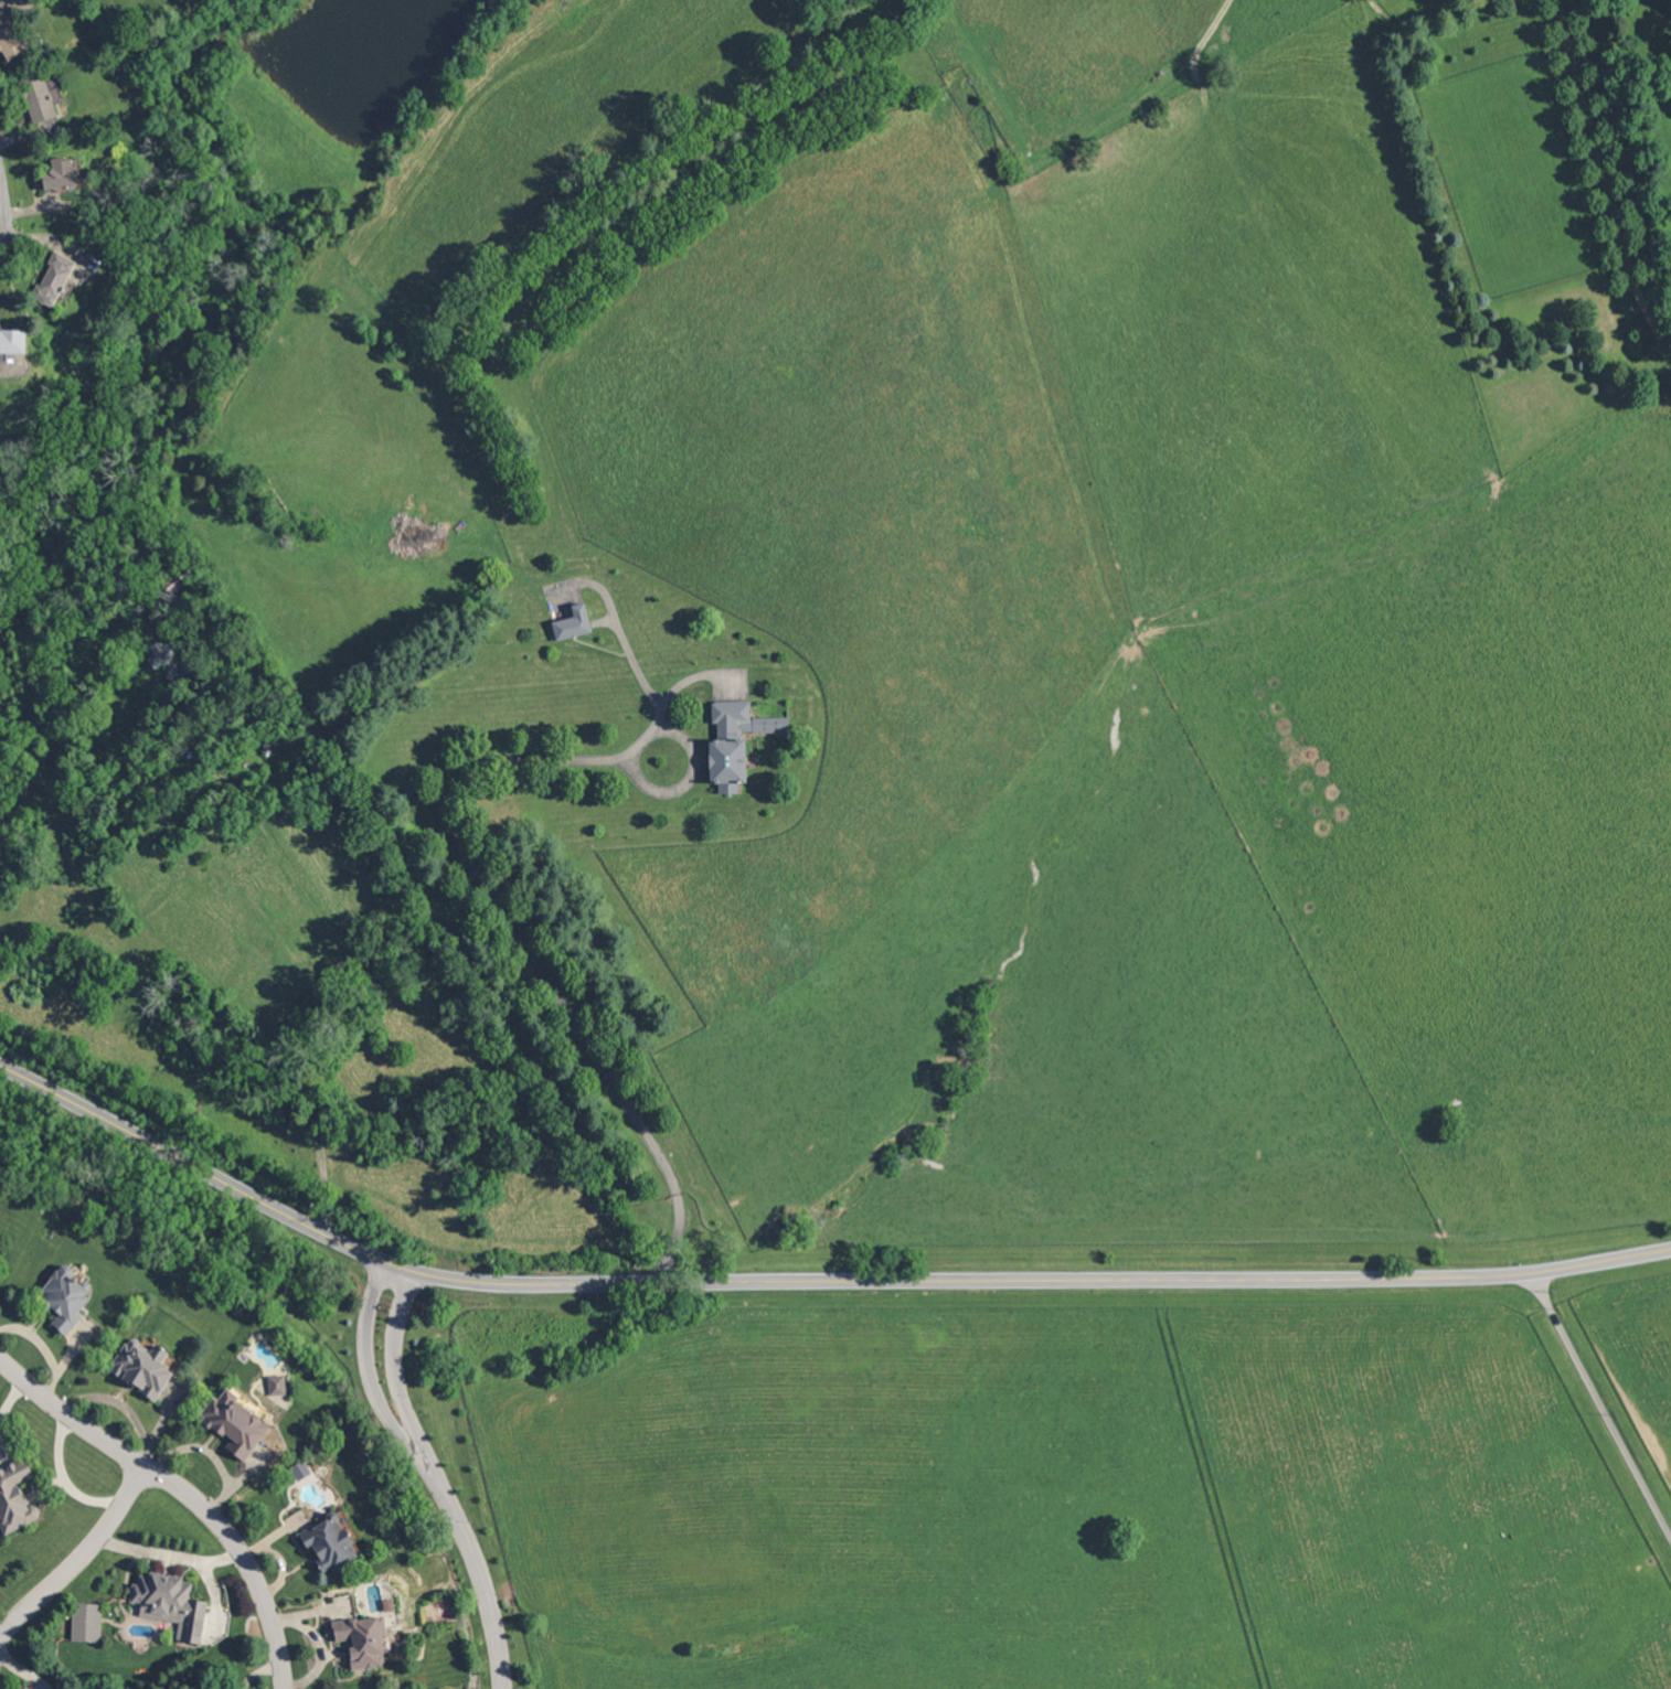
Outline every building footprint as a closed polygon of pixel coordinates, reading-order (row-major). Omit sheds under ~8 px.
[(3,7),(0,9),(0,48),(8,61),(28,49),(3,7)] [(33,123),(58,115),(54,104),(64,100),(57,80),(47,83),(44,73),(19,81),(33,123)] [(43,172),(44,188),(75,187),(74,157),(51,158),(52,171),(43,172)] [(77,261),(56,251),(33,297),(53,307),(61,291),(69,295),(74,285),(67,281),(77,261)] [(0,329),(0,353),(26,353),(27,329),(0,329)] [(175,598),(196,574),(183,563),(162,587),(175,598)] [(571,605),(574,616),(552,621),(557,640),(592,631),(584,601),(571,605)] [(157,670),(161,666),(178,684),(194,670),(185,661),(180,666),(171,657),(174,654),(157,636),(146,647),(153,654),(147,659),(157,670)] [(789,732),(789,716),(750,717),(750,700),(712,701),(713,723),(717,723),(718,738),(709,738),(710,782),(719,782),(719,793),(739,793),(739,782),(746,782),(745,732),(789,732)] [(36,1299),(57,1315),(51,1323),(68,1336),(84,1314),(79,1311),(94,1291),(73,1275),(77,1270),(64,1261),(36,1299)] [(157,1400),(175,1371),(163,1363),(170,1352),(155,1343),(152,1349),(130,1336),(109,1371),(157,1400)] [(286,1375),(271,1375),(271,1390),(286,1390),(286,1375)] [(272,1421),(224,1391),(219,1399),(216,1396),(201,1420),(231,1439),(226,1448),(247,1461),(272,1421)] [(4,1534),(39,1518),(22,1482),(34,1476),(25,1456),(0,1468),(0,1525),(4,1534)] [(299,1533),(310,1551),(314,1548),(320,1558),(316,1561),(325,1574),(360,1552),(335,1511),(299,1533)] [(202,1644),(208,1601),(190,1599),(193,1579),(140,1571),(139,1583),(132,1582),(129,1602),(141,1604),(139,1616),(179,1621),(177,1640),(202,1644)] [(101,1641),(102,1604),(73,1603),(72,1640),(101,1641)] [(332,1621),(334,1641),(349,1640),(352,1669),(385,1665),(383,1652),(390,1651),(385,1615),(332,1621)]
